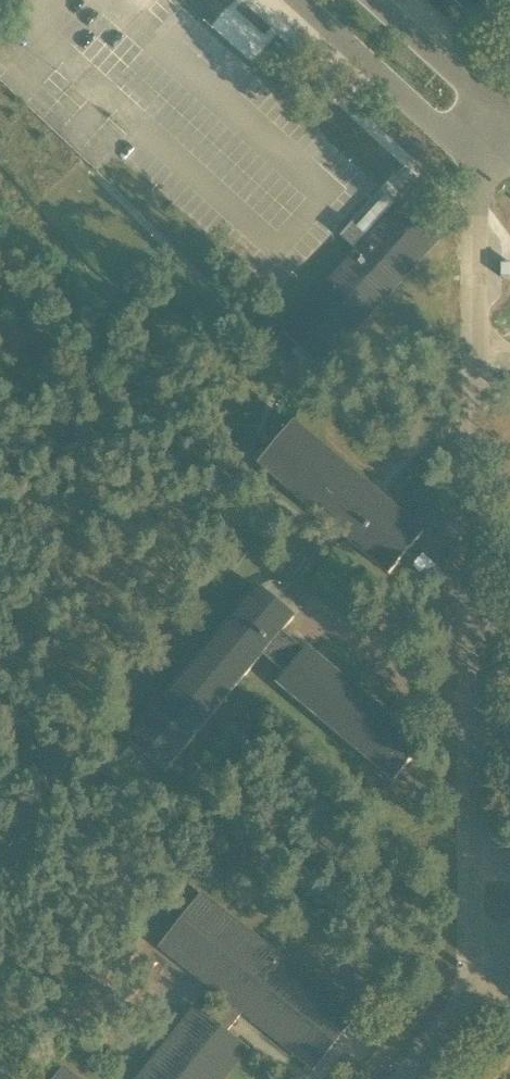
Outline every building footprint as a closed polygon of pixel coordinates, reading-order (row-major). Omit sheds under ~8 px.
[(353,226),(341,236),(356,249),(281,331),(322,369),(440,240),(401,204),(386,220),(368,239),(353,226)] [(501,278),(509,278),(509,264),(501,264),(501,278)] [(259,467),(389,575),(424,532),(390,504),(387,507),(366,489),(369,486),(295,424),(259,467)] [(258,588),(129,742),(166,772),(263,656),(286,675),(278,686),(393,782),(413,759),(423,746),(308,649),(305,653),(282,634),(294,619),(258,588)] [(314,1070),(355,1017),(202,896),(161,947),(233,1004),(217,1024),(196,1008),(140,1078),(224,1078),(247,1049),(227,1033),(243,1013),(314,1070)] [(64,1070),(57,1078),(75,1078),(64,1070)]
